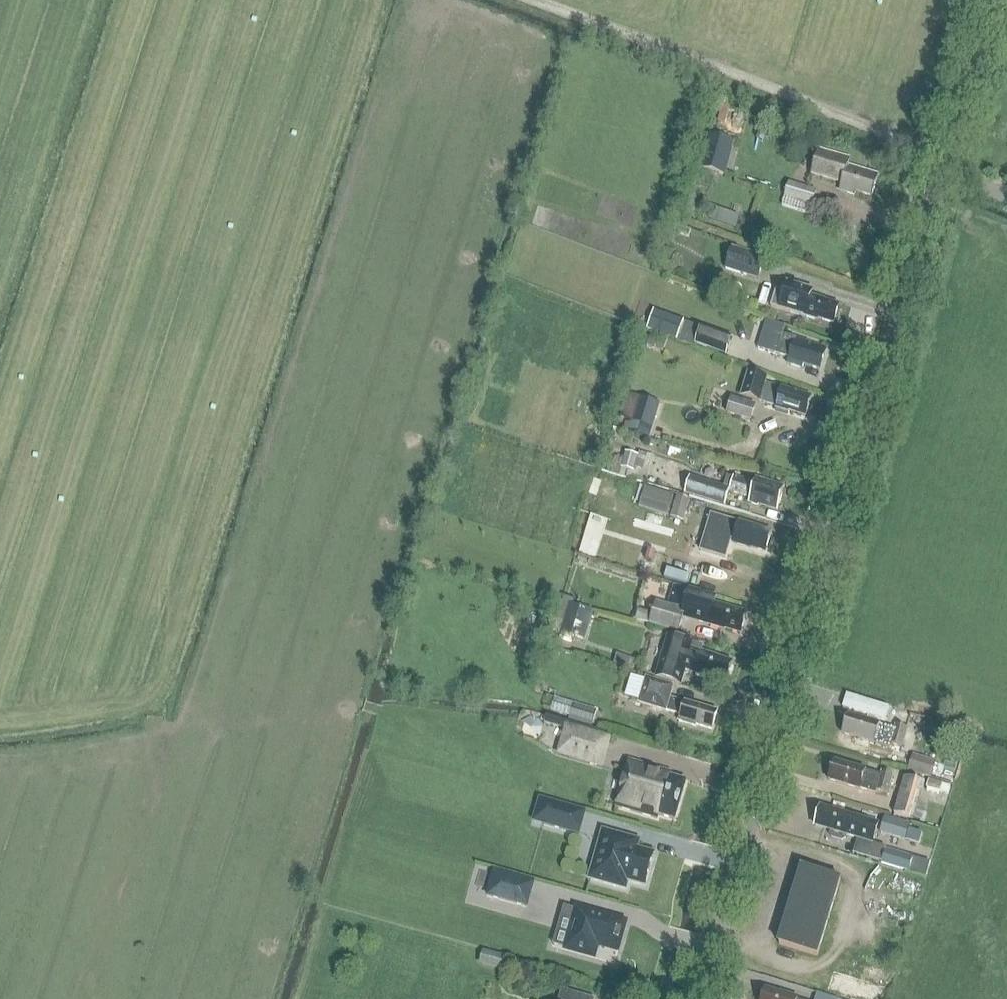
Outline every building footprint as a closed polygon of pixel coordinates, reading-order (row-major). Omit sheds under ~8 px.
[(698,169),(725,176),(734,142),(707,135),(698,169)] [(855,191),(871,196),(877,175),(848,166),(850,159),(818,150),(811,174),(842,183),(839,191),(854,195),(855,191)] [(784,196),(811,204),(815,191),(788,183),(784,196)] [(733,227),(738,215),(712,206),(708,218),(733,227)] [(727,268),(758,278),(764,259),(734,249),(727,268)] [(818,320),(818,319),(833,323),(838,305),(823,301),(824,299),(810,295),(812,290),(787,282),(784,292),(775,290),(770,307),(818,320)] [(725,350),(727,338),(690,330),(688,342),(725,350)] [(803,365),(819,370),(825,348),(795,338),(795,339),(782,333),(775,354),(789,358),(787,364),(802,369),(803,365)] [(740,396),(758,401),(765,403),(776,406),(775,409),(788,413),(789,411),(805,416),(810,398),(781,389),(770,386),(770,385),(766,384),(768,377),(747,371),(740,396)] [(628,424),(651,431),(659,403),(637,397),(628,424)] [(726,413),(749,420),(754,405),(731,398),(726,413)] [(610,474),(646,483),(653,456),(638,452),(637,456),(624,452),(622,460),(614,458),(610,474)] [(727,476),(724,487),(729,489),(728,492),(750,498),(749,501),(751,502),(751,504),(757,506),(759,505),(777,510),(783,489),(755,480),(754,483),(733,476),(733,477),(727,476)] [(685,494),(719,504),(724,487),(690,477),(685,494)] [(672,495),(645,485),(638,507),(666,515),(672,495)] [(670,518),(682,521),(689,498),(678,495),(670,518)] [(726,558),(731,539),(734,540),(733,543),(750,548),(750,547),(765,551),(770,533),(755,529),(756,528),(710,514),(699,550),(726,558)] [(725,628),(740,633),(746,614),(730,610),(731,608),(692,597),(688,612),(701,616),(702,615),(709,618),(707,625),(724,630),(725,628)] [(637,609),(634,619),(678,632),(684,611),(655,603),(652,613),(637,609)] [(560,633),(574,637),(581,613),(567,609),(560,633)] [(655,678),(680,685),(685,671),(710,678),(710,676),(726,681),(731,663),(716,658),(716,656),(700,652),(702,647),(668,637),(655,678)] [(638,703),(666,711),(666,710),(680,715),(678,721),(695,727),(696,725),(712,730),(717,712),(684,702),(684,703),(669,698),(673,686),(646,678),(638,703)] [(568,716),(592,723),(596,710),(572,703),(568,716)] [(901,747),(905,732),(907,728),(895,724),(894,729),(879,724),(848,714),(842,733),(873,743),(873,742),(889,747),(890,744),(901,747)] [(555,755),(602,768),(611,738),(564,724),(555,755)] [(907,770),(930,777),(935,762),(912,755),(907,770)] [(631,761),(618,807),(659,819),(660,815),(677,820),(688,781),(671,777),(672,773),(663,770),(662,772),(652,769),(653,767),(631,761)] [(876,790),(887,793),(893,774),(881,771),(880,775),(865,770),(834,761),(828,780),(859,789),(859,788),(869,791),(875,792),(876,790)] [(892,814),(913,819),(914,817),(919,819),(921,810),(916,808),(923,784),(903,778),(892,814)] [(948,795),(951,786),(929,779),(926,788),(948,795)] [(586,812),(539,799),(531,823),(579,837),(586,812)] [(815,825),(830,830),(828,835),(830,838),(842,842),(845,840),(847,834),(862,839),(863,835),(873,839),(878,824),(851,816),(820,806),(815,825)] [(880,832),(905,840),(909,824),(885,816),(880,832)] [(599,849),(603,850),(599,863),(595,862),(590,877),(625,887),(627,879),(644,884),(653,855),(623,846),(626,838),(603,832),(599,849)] [(884,849),(880,864),(908,872),(912,857),(884,849)] [(817,955),(826,925),(840,879),(802,867),(779,944),(817,955)] [(494,872),(488,895),(526,906),(533,883),(494,872)] [(560,918),(574,922),(566,949),(593,957),(597,944),(617,950),(624,923),(577,909),(577,911),(564,907),(560,918)] [(502,972),(507,955),(482,949),(478,965),(502,972)] [(594,998),(561,989),(558,998),(594,998)] [(797,998),(780,992),(779,994),(765,989),(762,998),(797,998)]
